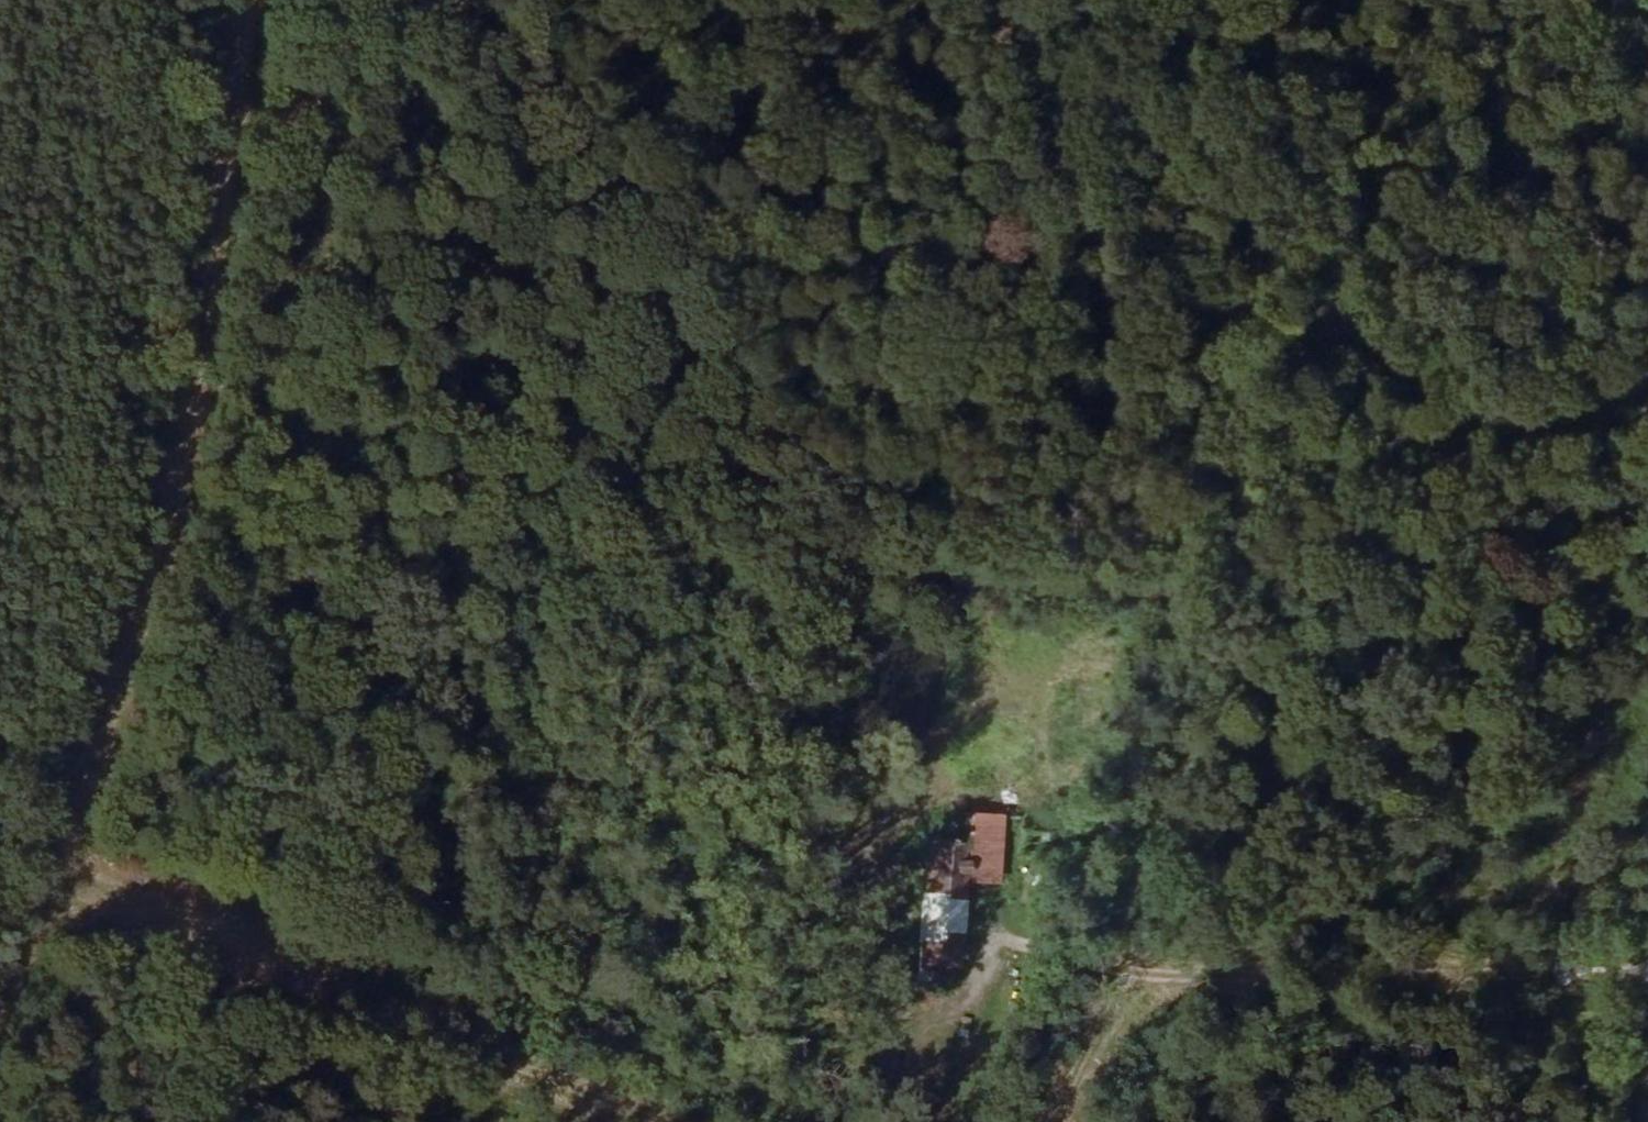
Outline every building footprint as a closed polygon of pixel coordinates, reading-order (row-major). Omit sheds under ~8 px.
[(970,814),(923,811),(910,967),(959,970),(970,814)]
